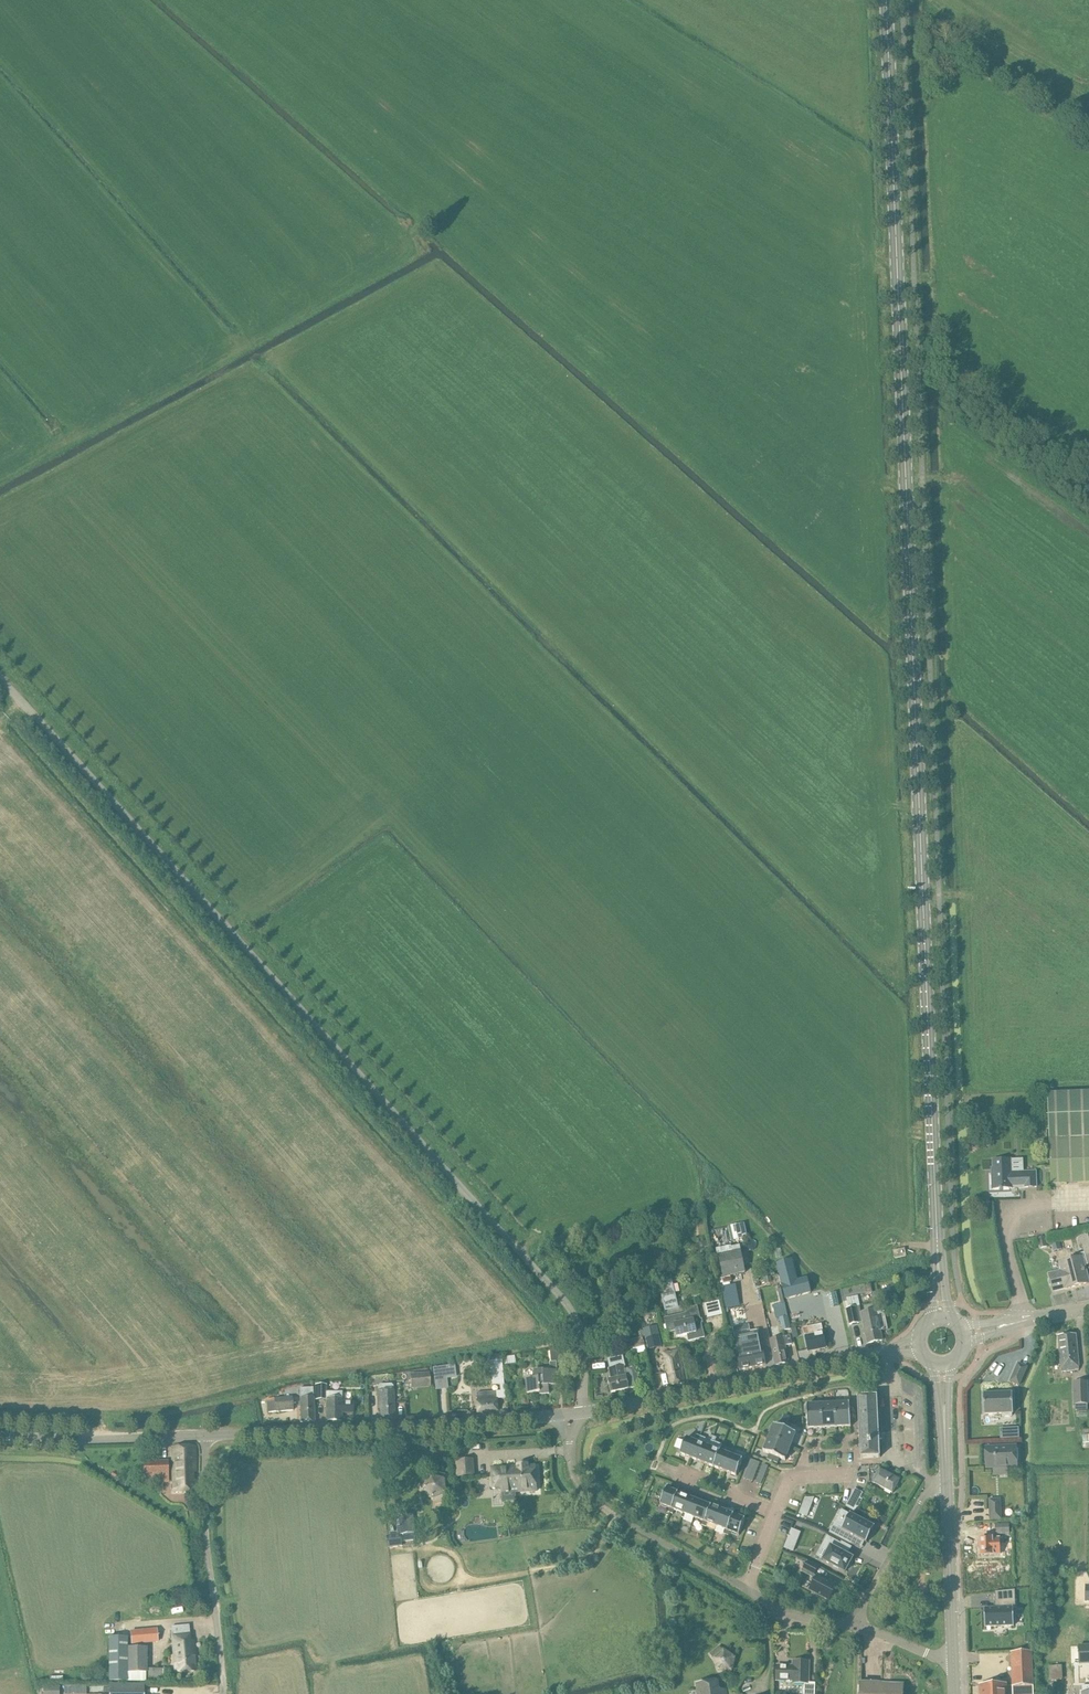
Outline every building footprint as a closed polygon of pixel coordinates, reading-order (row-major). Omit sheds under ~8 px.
[(1051,1184),(1088,1183),(1088,1090),(1047,1091),(1051,1184)] [(1036,1170),(1011,1171),(1011,1159),(993,1160),(993,1168),(991,1168),(992,1188),(1012,1188),(1012,1189),(1037,1187),(1036,1170)] [(718,1200),(720,1214),(737,1212),(735,1198),(718,1200)] [(734,1239),(748,1238),(746,1222),(732,1223),(734,1239)] [(1053,1290),(1067,1287),(1067,1288),(1088,1283),(1084,1265),(1087,1264),(1088,1269),(1088,1235),(1078,1238),(1079,1244),(1082,1244),(1084,1252),(1079,1253),(1080,1257),(1060,1262),(1062,1271),(1049,1274),(1053,1290)] [(898,1259),(909,1257),(908,1249),(896,1252),(898,1259)] [(745,1273),(741,1251),(718,1255),(723,1278),(745,1273)] [(775,1262),(784,1297),(809,1291),(806,1276),(796,1278),(790,1258),(775,1262)] [(723,1282),(729,1312),(742,1309),(736,1279),(723,1282)] [(660,1294),(665,1312),(679,1308),(672,1280),(658,1283),(658,1282),(652,1284),(655,1295),(660,1294)] [(863,1322),(867,1342),(882,1339),(876,1310),(861,1313),(857,1295),(847,1298),(849,1308),(846,1309),(849,1325),(860,1323),(860,1322),(863,1322)] [(704,1304),(708,1318),(722,1315),(719,1301),(704,1304)] [(779,1318),(782,1331),(790,1329),(784,1301),(773,1303),(776,1319),(779,1318)] [(787,1305),(791,1320),(797,1319),(793,1303),(787,1305)] [(687,1334),(689,1341),(705,1337),(697,1305),(685,1308),(686,1312),(664,1318),(667,1332),(676,1330),(677,1336),(687,1334)] [(645,1336),(648,1350),(662,1347),(657,1325),(643,1329),(643,1330),(644,1336),(645,1336)] [(805,1336),(808,1351),(826,1348),(823,1332),(822,1333),(821,1326),(813,1328),(814,1334),(805,1336)] [(627,1340),(631,1355),(646,1351),(643,1337),(644,1336),(643,1330),(638,1332),(640,1337),(627,1340)] [(733,1338),(740,1369),(766,1364),(760,1332),(733,1338)] [(1079,1369),(1076,1334),(1058,1335),(1061,1370),(1079,1369)] [(770,1339),(775,1365),(788,1362),(785,1346),(792,1344),(790,1335),(783,1337),(783,1336),(770,1339)] [(565,1348),(551,1349),(552,1362),(566,1361),(565,1348)] [(665,1362),(669,1384),(685,1381),(680,1359),(679,1349),(663,1352),(665,1362)] [(609,1380),(611,1392),(640,1386),(636,1367),(626,1369),(625,1365),(623,1356),(607,1359),(611,1379),(609,1380)] [(477,1393),(478,1412),(498,1410),(497,1399),(505,1398),(503,1360),(490,1361),(492,1385),(500,1384),(500,1391),(477,1393)] [(445,1367),(433,1368),(435,1390),(447,1388),(445,1367)] [(540,1392),(540,1394),(550,1393),(549,1385),(558,1384),(556,1369),(544,1371),(544,1369),(534,1370),(534,1377),(526,1378),(527,1393),(540,1392)] [(411,1389),(431,1387),(429,1372),(409,1374),(411,1389)] [(1012,1376),(1009,1382),(1019,1387),(1022,1381),(1012,1376)] [(1074,1404),(1075,1410),(1087,1410),(1087,1404),(1088,1404),(1088,1381),(1073,1381),(1073,1404),(1074,1404)] [(380,1409),(380,1418),(395,1418),(394,1389),(393,1389),(393,1385),(391,1384),(379,1384),(377,1387),(377,1389),(377,1409),(380,1409)] [(327,1400),(327,1420),(341,1420),(341,1398),(341,1391),(327,1391),(327,1385),(314,1385),(315,1400),(327,1400)] [(314,1397),(313,1397),(313,1388),(299,1388),(300,1397),(301,1421),(315,1420),(314,1397)] [(1003,1413),(1003,1415),(1013,1415),(1012,1393),(984,1394),(985,1414),(1003,1413)] [(874,1395),(858,1396),(861,1458),(877,1457),(874,1395)] [(292,1396),(266,1399),(268,1413),(293,1411),(292,1396)] [(821,1403),(822,1415),(836,1414),(835,1402),(821,1403)] [(835,1402),(836,1414),(850,1413),(849,1402),(835,1402)] [(807,1404),(807,1416),(822,1415),(821,1403),(807,1404)] [(850,1413),(836,1414),(836,1426),(851,1425),(850,1413)] [(836,1414),(822,1415),(822,1427),(836,1426),(836,1414)] [(822,1415),(807,1416),(808,1427),(822,1427),(822,1415)] [(780,1427),(774,1425),(769,1438),(780,1443),(785,1429),(780,1427)] [(1021,1437),(1021,1426),(1001,1427),(1001,1437),(1021,1437)] [(785,1429),(780,1443),(791,1447),(796,1433),(790,1431),(785,1429)] [(717,1438),(713,1436),(710,1443),(703,1463),(714,1467),(720,1451),(723,1445),(715,1442),(717,1438)] [(692,1458),(698,1442),(699,1439),(697,1438),(695,1441),(694,1441),(693,1439),(689,1437),(688,1438),(686,1438),(680,1454),(692,1458)] [(780,1443),(769,1438),(763,1452),(769,1454),(774,1456),(780,1443)] [(706,1446),(698,1442),(692,1458),(703,1463),(710,1443),(708,1442),(706,1446)] [(791,1447),(780,1443),(774,1456),(779,1458),(785,1460),(791,1447)] [(172,1446),(173,1492),(197,1491),(197,1479),(193,1479),(193,1471),(196,1471),(195,1446),(172,1446)] [(1017,1469),(1017,1467),(1018,1467),(1017,1447),(986,1448),(987,1468),(1008,1467),(1009,1469),(1017,1469)] [(725,1471),(733,1452),(730,1451),(729,1454),(720,1451),(714,1467),(725,1471)] [(735,1453),(733,1452),(725,1471),(737,1476),(743,1460),(741,1459),(741,1458),(737,1456),(735,1457),(734,1456),(735,1453)] [(475,1477),(474,1459),(456,1460),(457,1478),(475,1477)] [(145,1463),(146,1476),(168,1475),(167,1461),(145,1463)] [(526,1466),(526,1465),(516,1466),(516,1467),(492,1469),(494,1489),(502,1489),(502,1492),(536,1490),(534,1466),(526,1466)] [(423,1488),(433,1500),(447,1494),(446,1479),(444,1478),(445,1474),(429,1470),(420,1484),(424,1486),(423,1488)] [(899,1480),(880,1470),(873,1483),(893,1493),(899,1480)] [(668,1512),(670,1513),(678,1493),(666,1489),(660,1505),(662,1505),(662,1507),(666,1508),(668,1507),(669,1508),(668,1512)] [(863,1493),(855,1489),(846,1505),(855,1510),(856,1511),(862,1499),(860,1498),(863,1493)] [(674,1510),(683,1513),(689,1497),(678,1493),(670,1513),(673,1514),(674,1510)] [(686,1514),(694,1518),(700,1502),(689,1497),(683,1513),(682,1517),(684,1518),(686,1514)] [(1001,1519),(1000,1498),(989,1498),(990,1519),(1001,1519)] [(701,1525),(704,1526),(711,1506),(700,1502),(694,1518),(703,1521),(701,1525)] [(708,1523),(716,1526),(723,1511),(711,1506),(704,1526),(706,1527),(708,1523)] [(850,1533),(866,1542),(874,1527),(840,1509),(827,1532),(845,1542),(850,1533)] [(724,1533),(726,1534),(734,1515),(723,1511),(716,1526),(725,1530),(724,1533)] [(734,1515),(726,1534),(728,1535),(730,1532),(732,1532),(732,1534),(736,1536),(738,1535),(739,1535),(745,1519),(734,1515)] [(1009,1532),(1009,1523),(995,1524),(996,1533),(1009,1532)] [(800,1533),(792,1529),(784,1548),(793,1551),(800,1533)] [(388,1536),(389,1548),(403,1546),(402,1541),(402,1534),(397,1534),(388,1536)] [(841,1544),(827,1536),(822,1546),(829,1550),(823,1560),(845,1572),(848,1566),(849,1567),(853,1560),(852,1560),(852,1558),(838,1550),(841,1544)] [(997,1539),(978,1540),(979,1556),(998,1555),(997,1539)] [(807,1561),(802,1569),(814,1575),(819,1567),(807,1561)] [(817,1577),(810,1590),(829,1601),(837,1587),(817,1577)] [(1015,1589),(996,1591),(996,1607),(985,1607),(985,1626),(1014,1625),(1013,1607),(1015,1607),(1015,1589)] [(171,1636),(175,1672),(197,1670),(194,1640),(191,1641),(190,1634),(189,1624),(171,1626),(172,1636),(171,1636)] [(159,1632),(133,1633),(133,1645),(159,1644),(159,1632)] [(127,1637),(108,1637),(109,1681),(127,1681),(127,1637)] [(712,1658),(717,1672),(733,1672),(736,1657),(724,1650),(723,1650),(719,1645),(710,1654),(713,1657),(712,1658)] [(1080,1664),(1088,1663),(1088,1647),(1086,1647),(1087,1655),(1079,1655),(1080,1664)] [(1011,1658),(1013,1693),(1033,1693),(1033,1657),(1011,1658)] [(816,1683),(809,1683),(809,1662),(794,1661),(794,1666),(776,1666),(776,1681),(794,1682),(794,1685),(804,1685),(804,1693),(816,1693),(816,1683)] [(697,1693),(727,1693),(726,1688),(718,1689),(717,1680),(696,1682),(697,1693)] [(903,1683),(860,1682),(860,1693),(903,1693),(903,1683)] [(1007,1682),(978,1684),(979,1693),(1008,1693),(1007,1682)] [(44,1693),(60,1693),(59,1683),(43,1684),(44,1693)] [(87,1684),(73,1684),(73,1693),(88,1693),(87,1684)] [(110,1684),(110,1693),(145,1693),(145,1684),(110,1684)]
